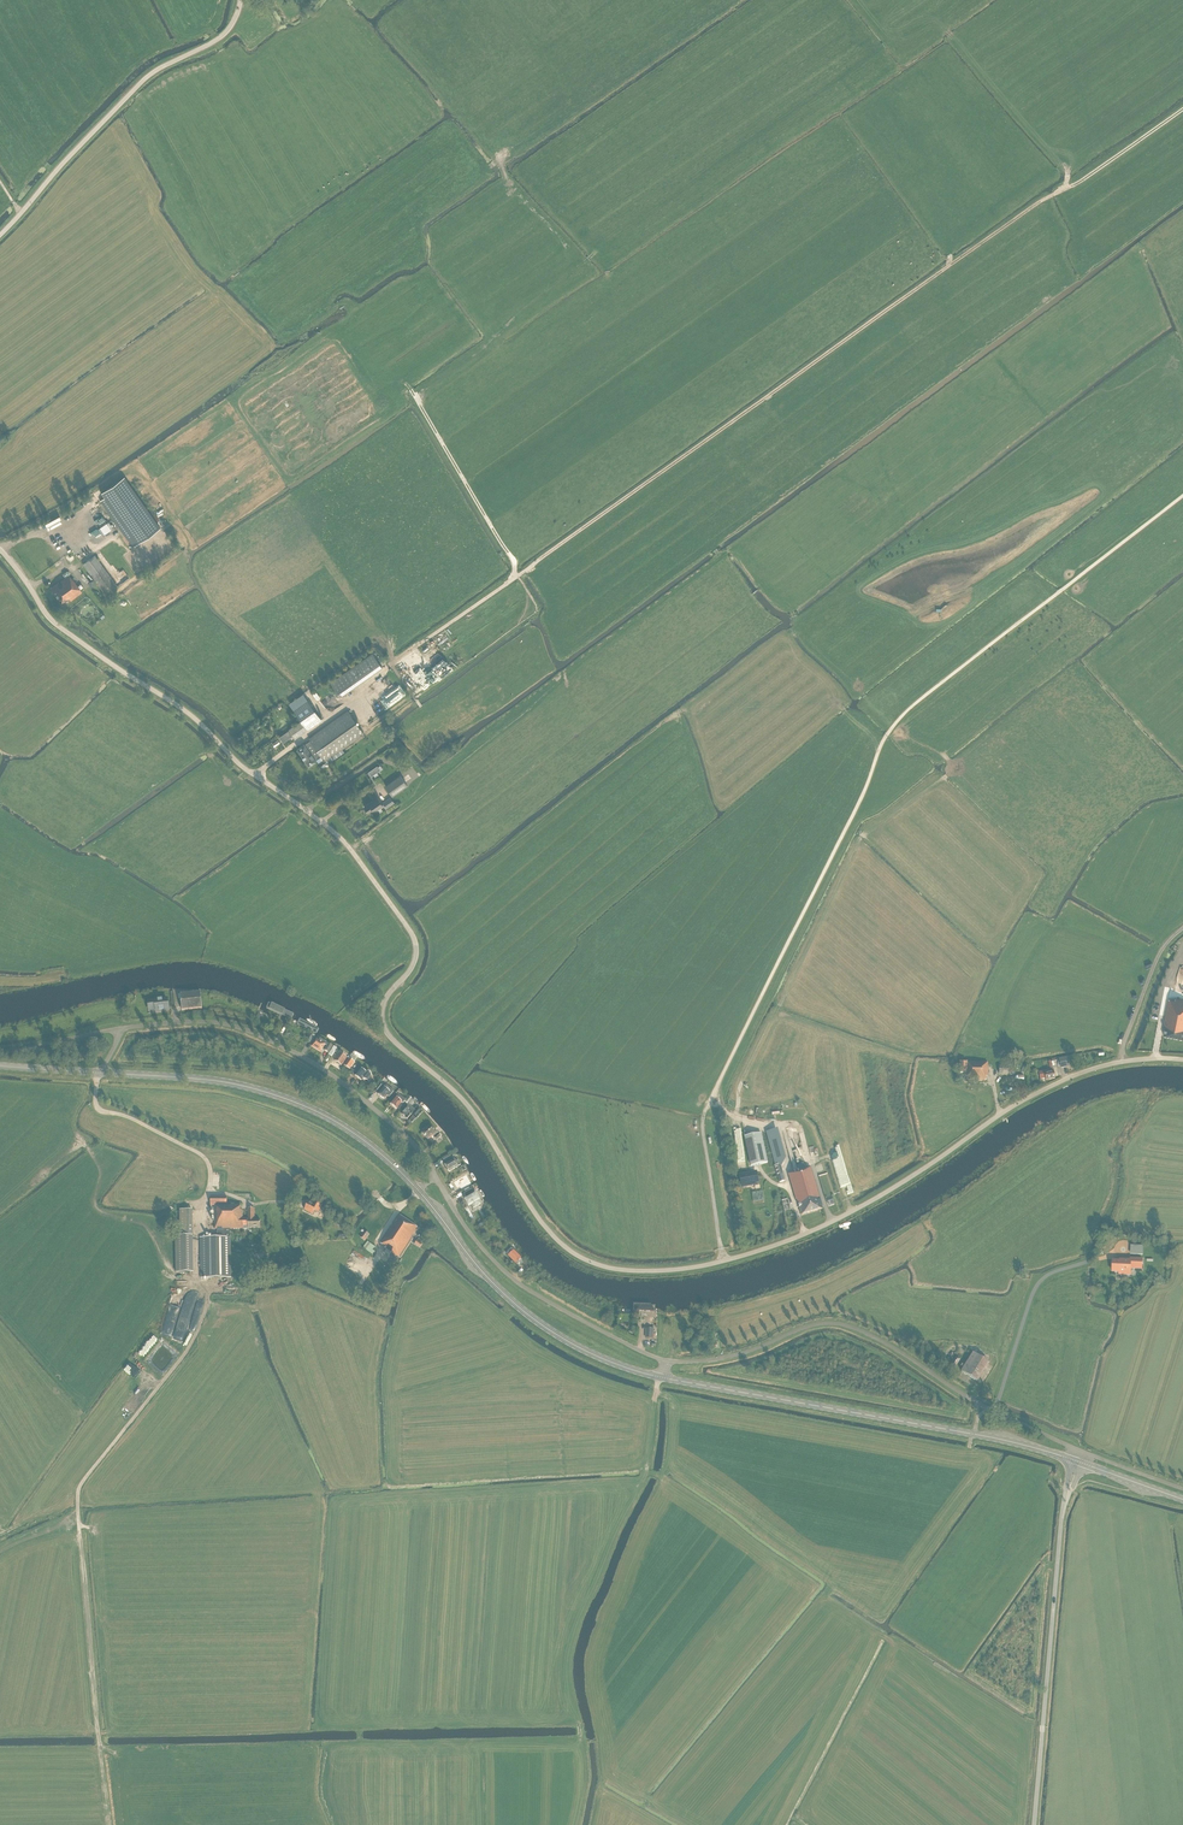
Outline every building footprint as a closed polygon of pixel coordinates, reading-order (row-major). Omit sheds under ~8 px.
[(134,546),(160,528),(124,477),(101,493),(104,498),(100,501),(128,541),(130,540),(132,542),(131,543),(134,546)] [(50,525),(69,516),(67,512),(63,514),(62,512),(47,519),(50,525)] [(87,532),(94,542),(117,526),(110,517),(87,532)] [(100,587),(104,593),(105,595),(117,586),(94,555),(83,564),(100,587)] [(82,592),(69,575),(57,584),(56,584),(50,588),(61,603),(68,598),(70,600),(82,592)] [(339,697),(354,687),(382,667),(372,653),(329,683),(339,697)] [(295,738),(321,720),(311,705),(308,700),(293,710),(296,715),(300,721),(289,729),(295,738)] [(324,761),(364,733),(348,711),(308,739),(310,741),(305,745),(304,744),(304,745),(297,749),(309,766),(316,761),(316,760),(321,756),(324,761)] [(283,741),(288,737),(292,735),(289,731),(280,737),(283,741)] [(392,795),(406,785),(399,775),(384,785),(392,795)] [(374,811),(382,805),(377,797),(363,806),(367,812),(372,809),(374,811)] [(200,992),(200,990),(193,991),(193,993),(181,994),(182,1010),(202,1009),(200,992)] [(169,1011),(168,1008),(167,999),(148,1001),(150,1011),(156,1010),(157,1012),(169,1011)] [(1175,999),(1175,1000),(1169,999),(1164,1026),(1165,1026),(1163,1035),(1182,1039),(1182,1000),(1175,999)] [(269,1001),(265,1008),(291,1020),(294,1013),(269,1001)] [(299,1017),(296,1023),(316,1034),(319,1028),(299,1017)] [(327,1042),(319,1037),(317,1040),(312,1047),(320,1052),(325,1045),(327,1046),(325,1051),(328,1053),(333,1045),(329,1043),(329,1044),(326,1042),(327,1042)] [(338,1052),(340,1050),(340,1049),(341,1047),(336,1043),(334,1045),(331,1050),(337,1054),(338,1052)] [(345,1053),(341,1051),(339,1053),(340,1054),(335,1061),(338,1063),(337,1064),(340,1065),(341,1066),(347,1058),(343,1056),(345,1053)] [(350,1069),(354,1062),(349,1059),(344,1066),(350,1069)] [(987,1076),(987,1062),(966,1062),(960,1062),(959,1073),(966,1073),(966,1080),(973,1080),(973,1081),(985,1081),(985,1076),(987,1076)] [(1014,1073),(1014,1066),(1008,1066),(999,1065),(999,1074),(1008,1075),(1008,1073),(1014,1073)] [(367,1074),(361,1069),(355,1076),(361,1081),(363,1079),(365,1080),(368,1082),(372,1077),(370,1073),(368,1073),(367,1074)] [(1054,1073),(1053,1070),(1048,1071),(1048,1070),(1038,1072),(1040,1079),(1045,1078),(1045,1080),(1055,1078),(1054,1073)] [(376,1094),(379,1091),(384,1085),(381,1082),(373,1092),(376,1094)] [(392,1090),(386,1085),(384,1087),(378,1095),(384,1099),(387,1095),(390,1097),(394,1091),(392,1090)] [(396,1097),(390,1104),(396,1110),(402,1103),(403,1104),(405,1102),(408,1104),(412,1099),(408,1096),(405,1099),(399,1094),(400,1092),(398,1091),(396,1093),(398,1095),(396,1097)] [(417,1111),(409,1105),(406,1108),(401,1114),(407,1119),(412,1113),(414,1115),(413,1116),(416,1119),(423,1112),(419,1109),(417,1111)] [(434,1137),(438,1133),(430,1124),(426,1128),(427,1129),(422,1133),(428,1140),(433,1136),(434,1137)] [(766,1132),(775,1166),(780,1164),(781,1167),(786,1158),(777,1129),(766,1132)] [(751,1166),(767,1162),(761,1133),(745,1137),(751,1166)] [(452,1161),(449,1156),(442,1160),(444,1163),(445,1162),(446,1164),(444,1165),(449,1172),(458,1167),(461,1165),(458,1161),(456,1162),(454,1160),(452,1161)] [(805,1169),(804,1163),(796,1165),(798,1171),(788,1174),(795,1199),(797,1199),(801,1215),(823,1209),(811,1167),(805,1169)] [(779,1183),(785,1181),(781,1167),(780,1164),(775,1166),(779,1183)] [(740,1176),(742,1188),(758,1185),(756,1173),(740,1176)] [(468,1181),(466,1176),(462,1178),(462,1177),(454,1182),(457,1187),(465,1183),(466,1184),(464,1185),(466,1189),(472,1185),(470,1182),(469,1183),(468,1181)] [(475,1194),(472,1188),(464,1193),(467,1198),(464,1200),(468,1207),(473,1204),(474,1207),(481,1204),(479,1201),(480,1200),(476,1193),(475,1194)] [(764,1198),(764,1190),(753,1190),(753,1199),(764,1198)] [(227,1205),(227,1196),(210,1197),(211,1206),(214,1206),(215,1229),(217,1229),(217,1237),(200,1238),(201,1278),(231,1277),(230,1229),(243,1229),(248,1229),(248,1228),(260,1228),(260,1220),(254,1220),(254,1208),(248,1208),(248,1218),(242,1218),(242,1210),(240,1210),(240,1205),(227,1205)] [(321,1206),(322,1204),(315,1200),(312,1205),(308,1203),(304,1210),(313,1214),(314,1210),(318,1212),(319,1212),(323,1214),(326,1208),(321,1206)] [(180,1235),(192,1235),(192,1210),(180,1210),(180,1235)] [(414,1233),(418,1228),(399,1215),(380,1243),(386,1247),(385,1248),(386,1249),(384,1252),(389,1255),(391,1252),(400,1258),(413,1238),(411,1237),(414,1233)] [(364,1240),(369,1234),(365,1231),(360,1238),(364,1240)] [(176,1273),(194,1272),(193,1236),(175,1236),(176,1273)] [(373,1255),(375,1252),(372,1250),(375,1247),(367,1241),(363,1248),(373,1255)] [(509,1250),(506,1253),(509,1255),(508,1256),(516,1263),(519,1260),(521,1258),(514,1250),(513,1251),(511,1248),(509,1250)] [(1143,1269),(1143,1258),(1130,1258),(1130,1259),(1120,1259),(1119,1260),(1113,1260),(1112,1273),(1119,1273),(1119,1275),(1131,1276),(1131,1269),(1143,1269)] [(633,1304),(633,1312),(655,1312),(655,1304),(633,1304)] [(167,1333),(177,1336),(181,1321),(172,1319),(167,1333)] [(654,1338),(654,1329),(646,1328),(645,1338),(654,1338)] [(188,1343),(190,1336),(181,1332),(178,1340),(188,1343)] [(976,1382),(988,1363),(973,1354),(965,1366),(962,1364),(961,1366),(963,1368),(961,1372),(976,1382)] [(959,1361),(960,1360),(956,1358),(956,1359),(953,1363),(951,1366),(955,1368),(957,1365),(956,1365),(959,1361)]
